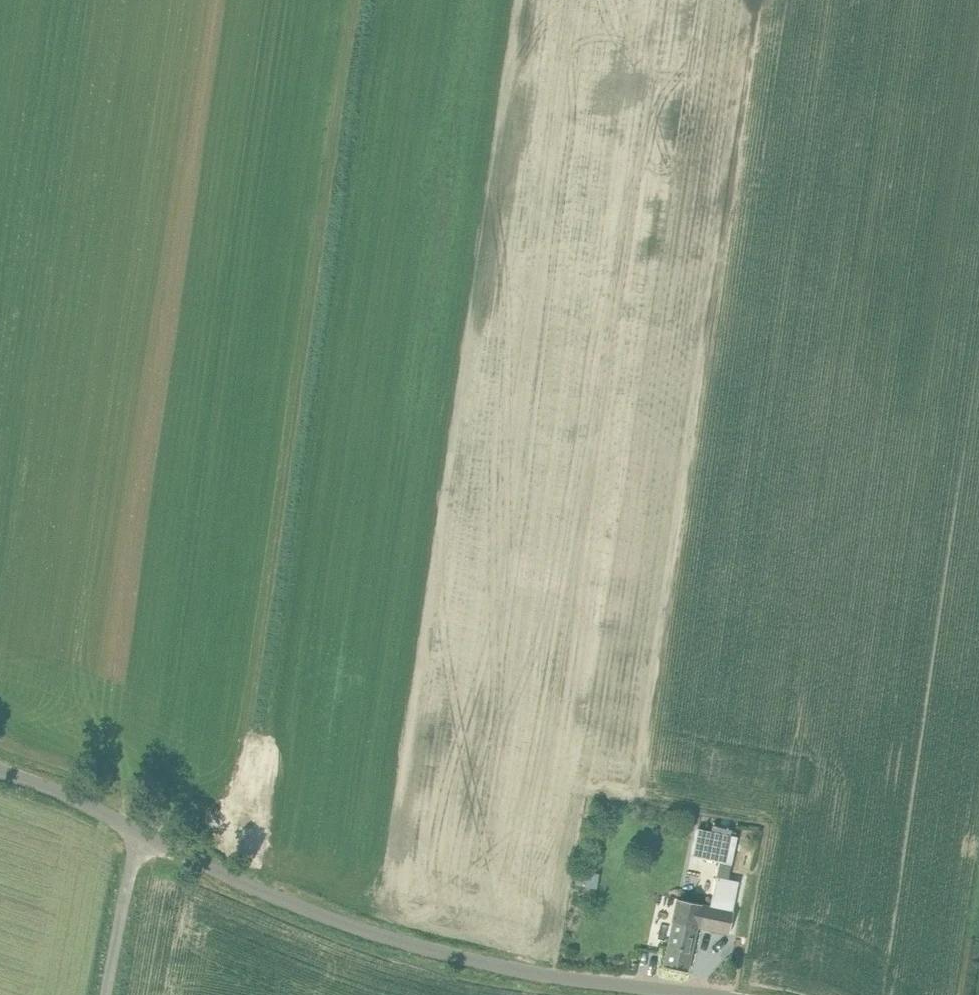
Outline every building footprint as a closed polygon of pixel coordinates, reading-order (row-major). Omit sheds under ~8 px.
[(703,869),(741,877),(748,844),(726,839),(722,854),(707,851),(703,869)] [(578,861),(574,885),(585,887),(588,875),(599,878),(602,866),(578,861)] [(678,901),(663,966),(687,971),(696,929),(728,936),(733,913),(732,913),(739,884),(717,879),(710,908),(678,901)]
